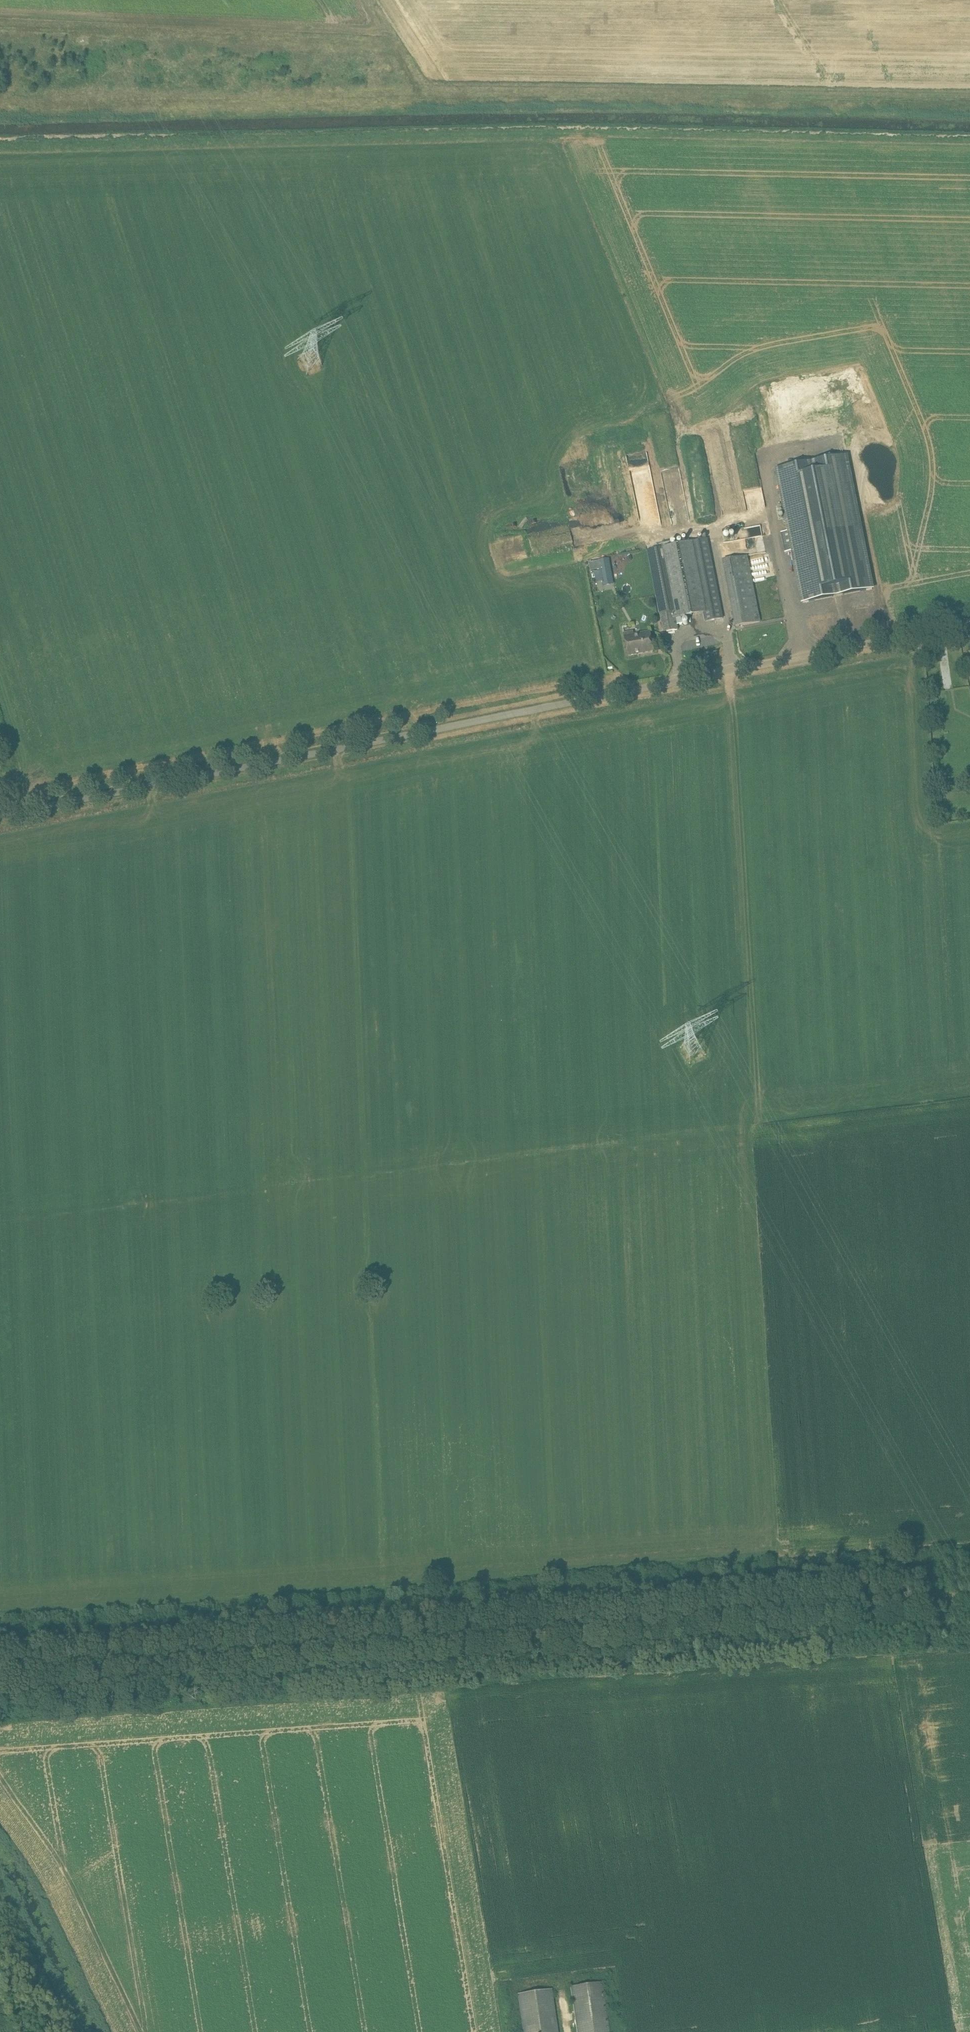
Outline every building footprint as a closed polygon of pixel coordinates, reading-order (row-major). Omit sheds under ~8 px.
[(846,456),(777,470),(789,531),(781,533),(785,553),(793,551),(803,603),(873,589),(846,456)] [(679,629),(676,618),(704,613),(706,622),(724,618),(708,539),(648,551),(664,632),(679,629)] [(760,621),(749,567),(747,555),(723,560),(736,626),(760,621)] [(602,578),(612,576),(609,558),(599,560),(602,578)] [(654,651),(652,641),(650,632),(640,634),(641,635),(625,639),(629,656),(654,651)] [(602,1981),(571,1986),(578,2031),(610,2031),(602,1981)] [(551,1989),(518,1993),(524,2031),(558,2031),(551,1989)]
